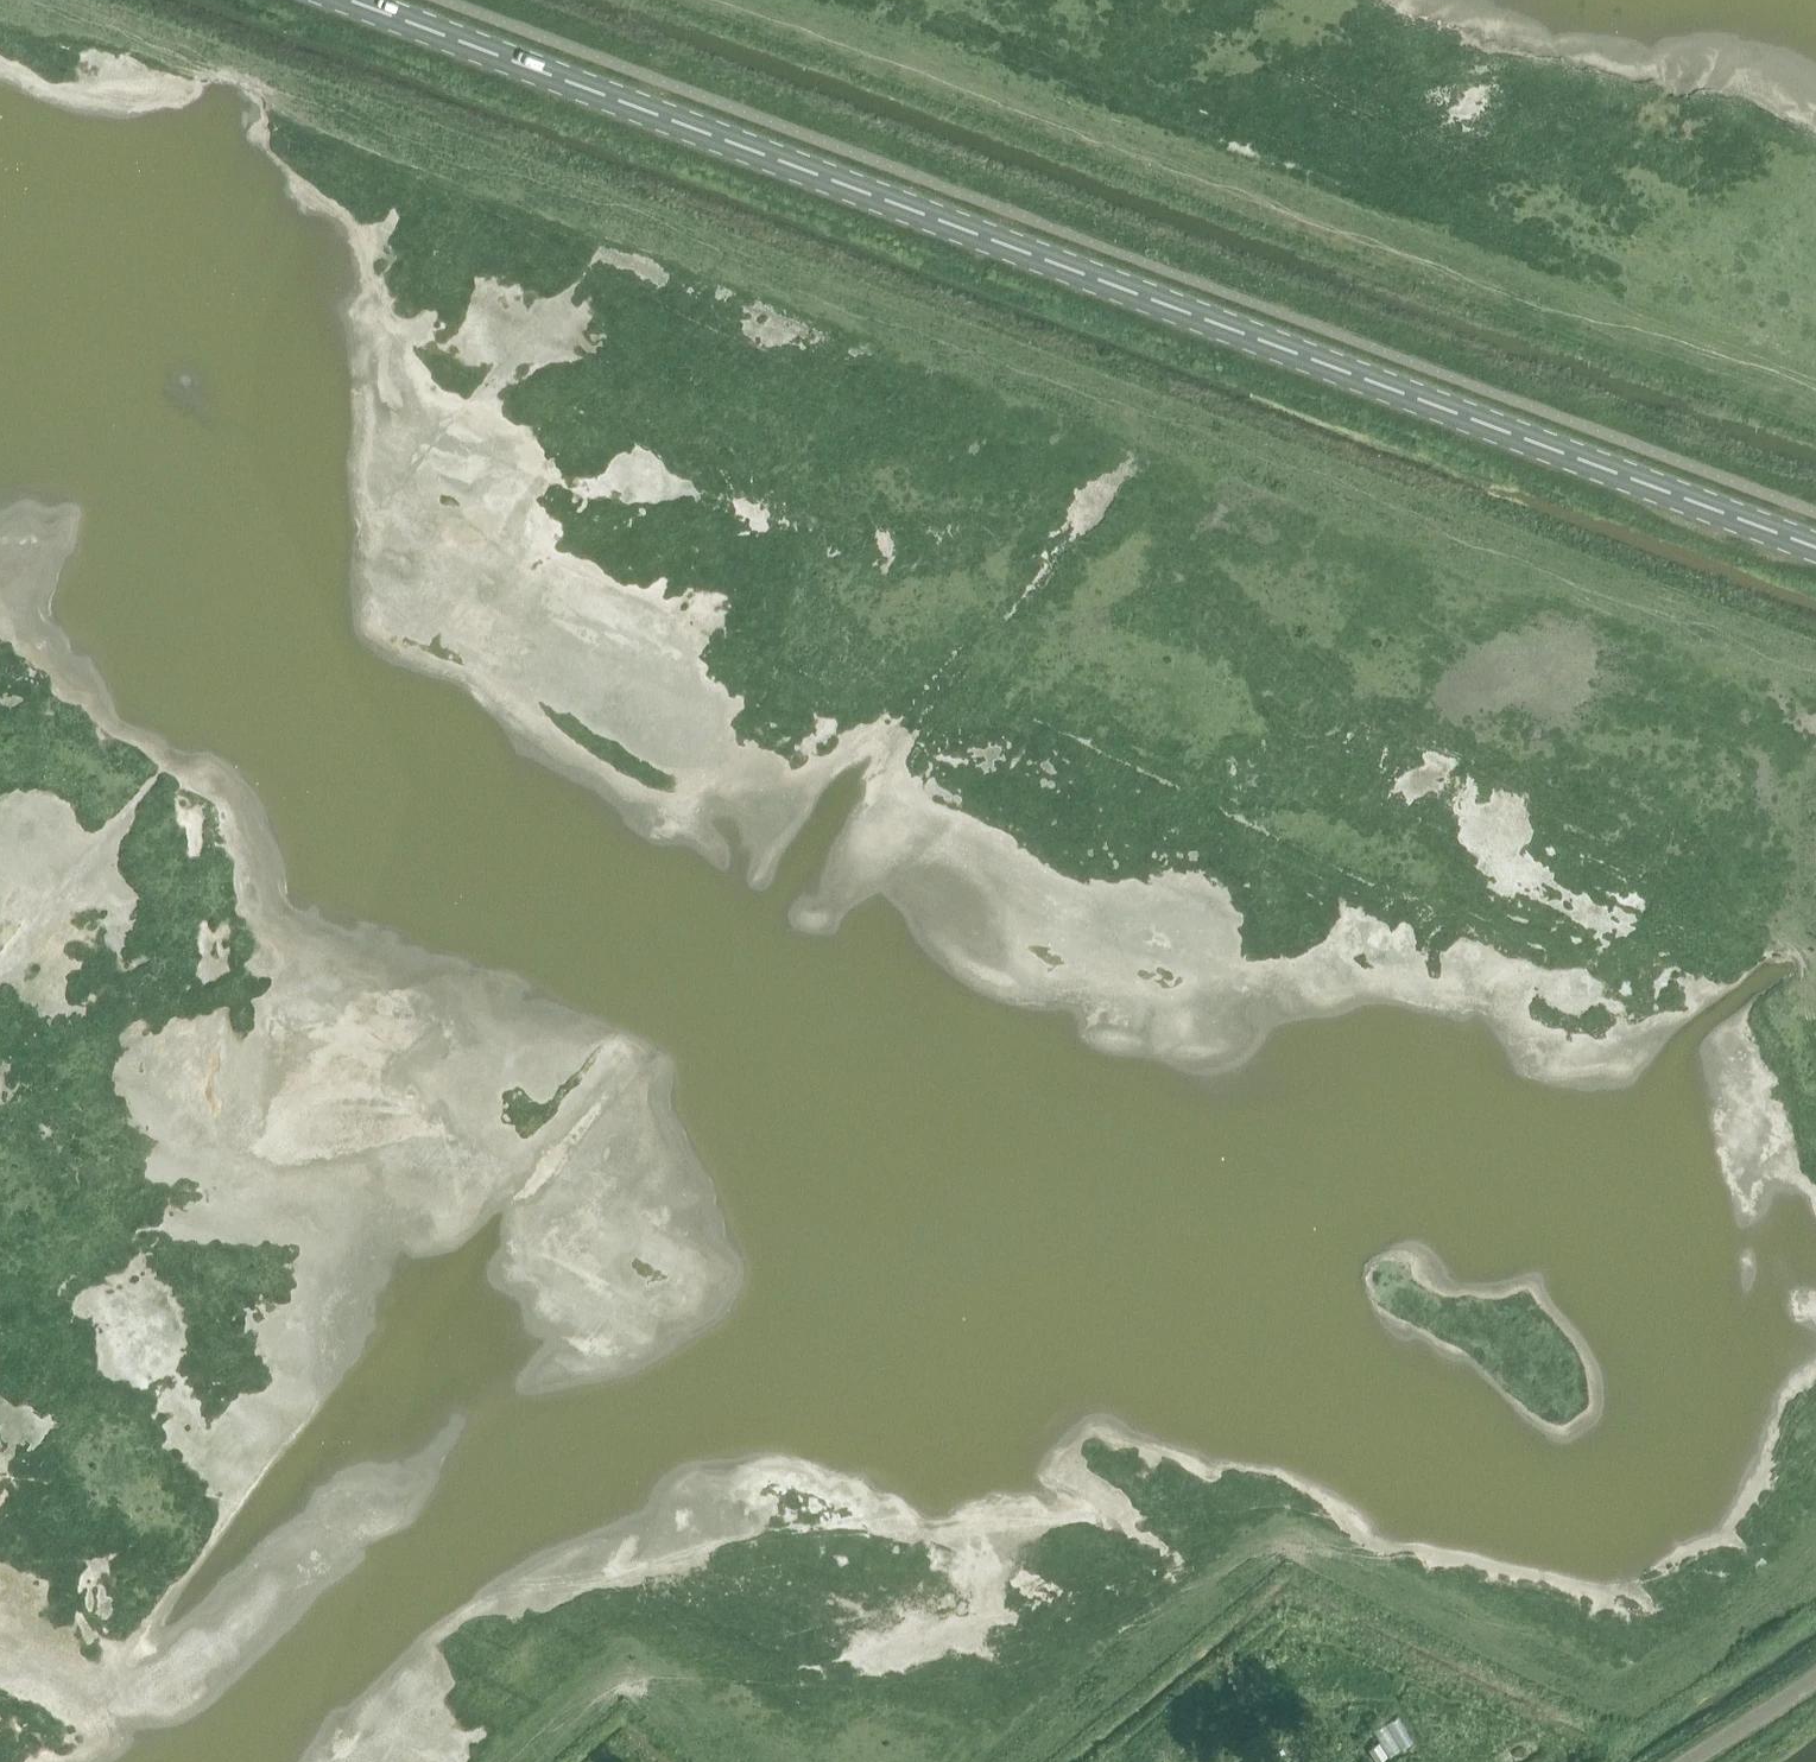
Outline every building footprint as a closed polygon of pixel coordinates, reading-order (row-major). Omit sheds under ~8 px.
[(1301,1761),(1316,1761),(1318,1761),(1306,1742),(1294,1750),(1301,1761)] [(1286,1746),(1259,1761),(1296,1761),(1286,1746)]
